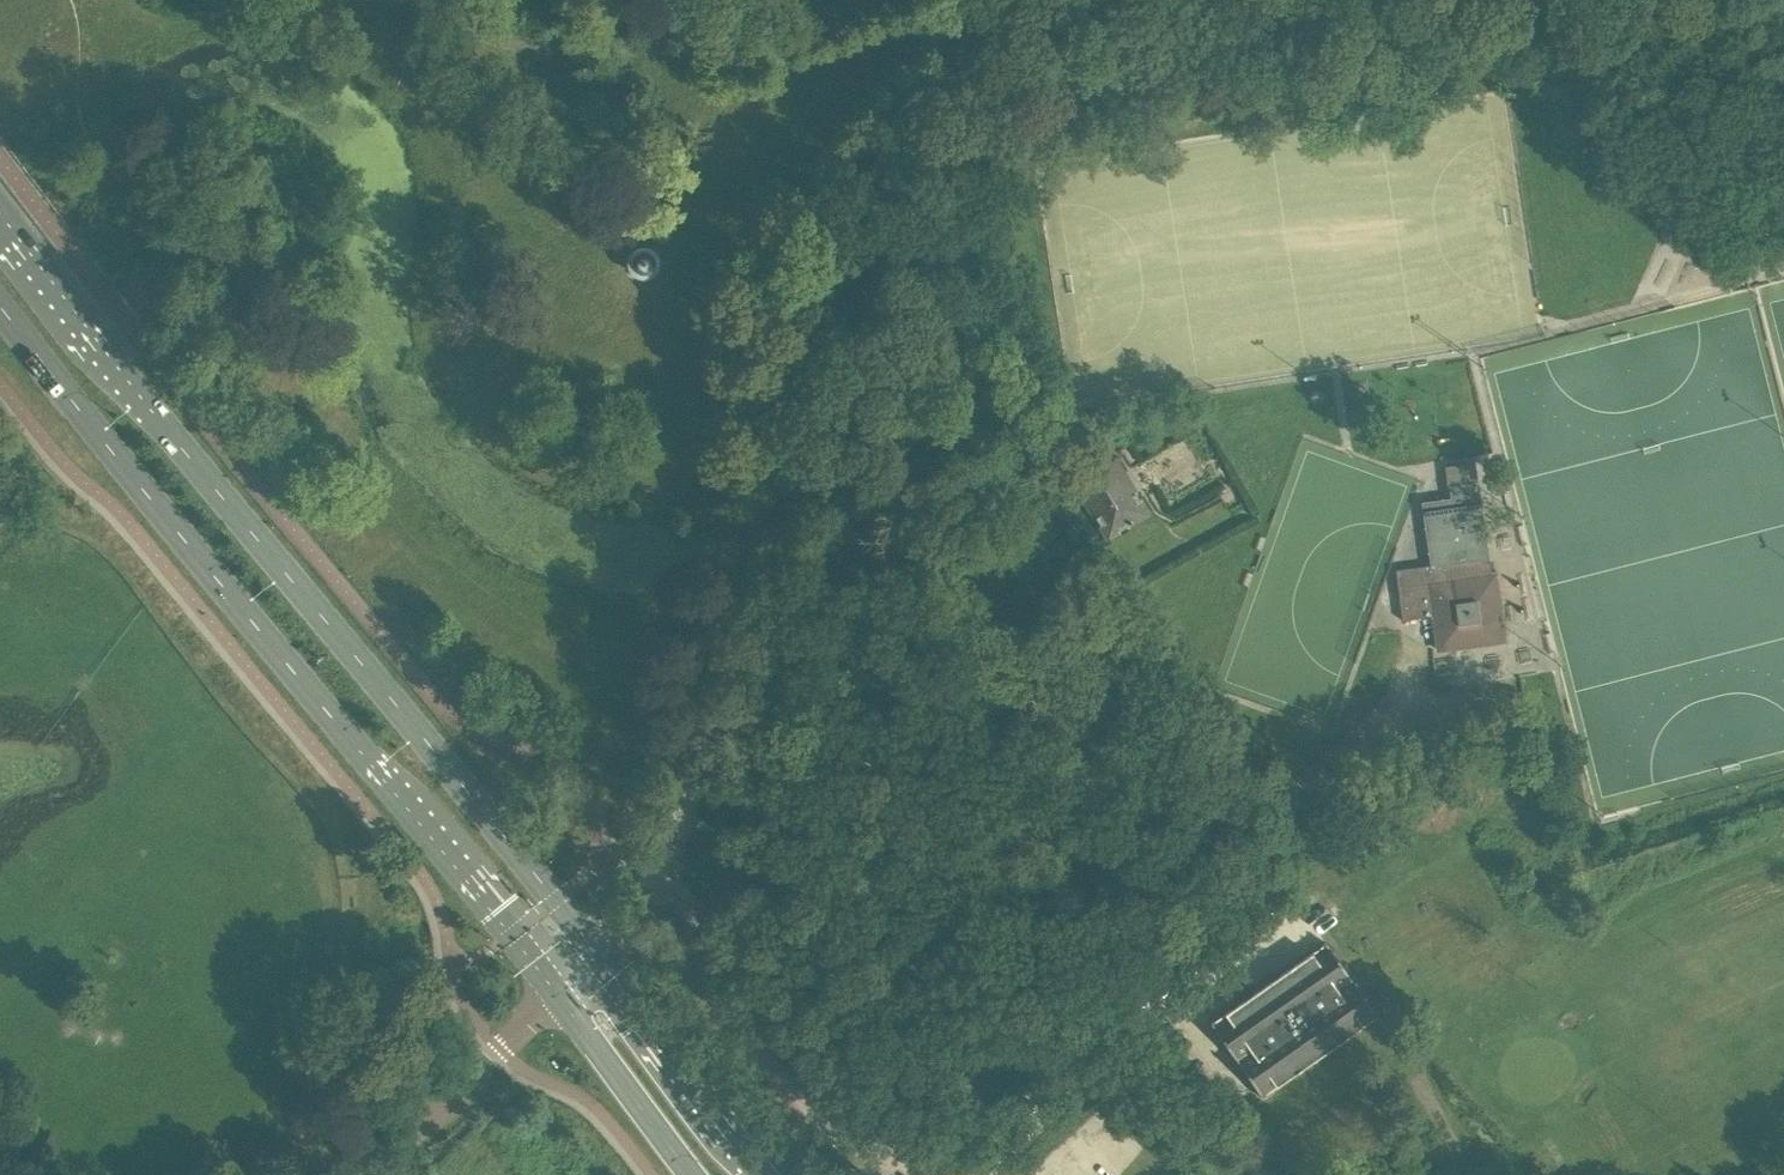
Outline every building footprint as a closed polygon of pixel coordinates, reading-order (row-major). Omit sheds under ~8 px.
[(642,273),(644,273),(647,272),(649,271),(651,270),(653,268),(653,267),(654,265),(654,264),(654,262),(654,260),(653,257),(653,256),(652,255),(650,253),(649,253),(647,252),(644,251),(642,251),(639,252),(637,254),(636,254),(635,256),(634,257),(633,259),(633,260),(633,261),(633,263),(633,264),(633,266),(634,267),(635,269),(636,270),(639,272),(642,273)] [(1127,415),(1117,421),(1121,429),(1132,423),(1127,415)] [(1107,537),(1147,513),(1114,459),(1075,484),(1107,537)] [(1475,462),(1444,466),(1447,486),(1449,486),(1478,482),(1475,462)] [(1489,575),(1486,559),(1490,559),(1478,482),(1449,486),(1451,498),(1421,503),(1431,566),(1397,572),(1404,622),(1435,617),(1441,651),(1507,641),(1497,574),(1489,575)] [(1223,926),(1237,916),(1230,906),(1216,917),(1223,926)] [(1375,1012),(1328,946),(1329,946),(1326,942),(1323,945),(1215,1022),(1211,1024),(1214,1027),(1261,1093),(1260,1093),(1263,1097),(1266,1094),(1374,1017),(1375,1018),(1378,1015),(1376,1012),(1375,1012)]
